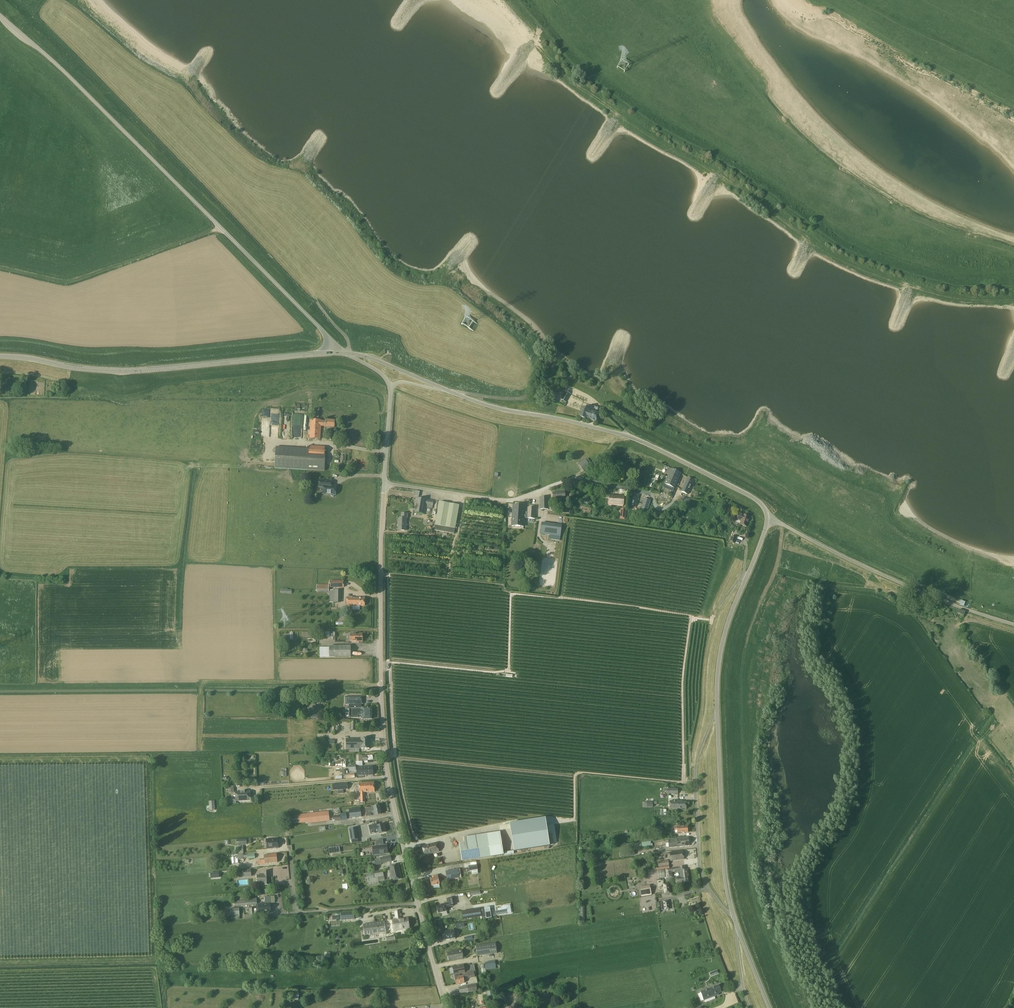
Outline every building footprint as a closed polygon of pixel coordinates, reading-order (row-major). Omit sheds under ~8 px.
[(561,399),(566,402),(570,394),(566,391),(561,399)] [(585,419),(596,422),(599,414),(588,410),(583,408),(580,417),(585,419)] [(302,415),(294,415),(293,437),(301,437),(302,415)] [(310,438),(320,439),(321,426),(326,426),(326,427),(335,428),(335,421),(326,420),(326,421),(321,420),(322,420),(311,419),(310,438)] [(325,457),(326,447),(309,446),(309,449),(276,448),(274,468),(325,471),(325,457)] [(584,471),(591,466),(586,460),(580,465),(584,471)] [(681,473),(671,469),(664,484),(674,488),(681,473)] [(681,491),(688,494),(694,480),(687,477),(681,491)] [(336,485),(332,485),(333,481),(326,480),(319,480),(319,486),(324,487),(324,494),(331,494),(331,495),(331,496),(332,496),(333,497),(334,496),(335,495),(335,494),(336,494),(336,485)] [(566,498),(565,491),(553,492),(554,500),(566,498)] [(609,504),(623,506),(624,497),(609,496),(609,504)] [(548,497),(540,497),(540,509),(548,509),(548,497)] [(432,509),(433,505),(434,501),(416,498),(413,512),(426,514),(427,508),(432,509)] [(650,501),(644,499),(641,510),(647,512),(650,501)] [(455,531),(460,505),(440,502),(435,527),(434,532),(454,535),(455,531)] [(527,518),(527,515),(526,515),(526,514),(525,514),(525,506),(513,505),(511,526),(524,527),(524,518),(527,518)] [(528,507),(527,515),(527,518),(535,519),(536,508),(528,507)] [(406,518),(408,518),(408,513),(402,513),(402,518),(399,517),(398,530),(406,530),(406,518)] [(740,525),(747,527),(750,517),(743,514),(743,515),(739,514),(737,520),(741,521),(740,525)] [(330,602),(341,603),(341,590),(330,590),(330,602)] [(365,606),(365,598),(353,598),(353,597),(347,597),(347,606),(353,606),(365,606)] [(363,642),(363,634),(349,634),(349,639),(346,639),(346,642),(350,642),(363,642)] [(329,646),(329,647),(330,657),(351,657),(351,645),(329,646)] [(330,657),(329,647),(320,647),(320,657),(330,657)] [(350,708),(349,708),(349,717),(360,717),(361,718),(361,719),(372,719),(372,708),(362,708),(362,704),(364,704),(363,696),(345,696),(346,704),(350,704),(350,708)] [(324,717),(324,702),(315,702),(315,708),(318,708),(318,717),(324,717)] [(370,749),(370,738),(361,739),(346,739),(347,749),(350,749),(350,751),(360,751),(359,748),(361,748),(361,749),(370,749)] [(357,776),(364,775),(364,774),(365,774),(365,772),(366,772),(366,767),(362,767),(362,766),(356,766),(357,771),(357,776)] [(364,774),(364,775),(374,775),(373,766),(366,767),(366,772),(365,772),(365,774),(364,774)] [(375,791),(374,782),(359,783),(360,792),(361,803),(365,802),(365,792),(375,791)] [(338,794),(343,793),(343,790),(348,789),(348,783),(343,783),(332,784),(333,790),(338,790),(338,794)] [(250,800),(250,791),(236,792),(237,801),(250,800)] [(381,814),(379,806),(365,809),(367,817),(381,814)] [(349,809),(350,818),(361,817),(360,808),(349,809)] [(330,821),(329,811),(298,815),(299,825),(330,821)] [(510,824),(514,852),(550,846),(545,818),(510,824)] [(378,826),(377,824),(369,826),(371,834),(379,832),(379,833),(385,832),(384,824),(378,826)] [(459,843),(462,861),(504,855),(500,832),(494,833),(495,838),(481,840),(480,837),(479,837),(478,835),(463,838),(464,842),(459,843)] [(689,845),(688,837),(668,840),(669,848),(689,845)] [(279,848),(278,838),(266,839),(267,849),(279,848)] [(373,853),(374,855),(388,853),(387,845),(383,846),(383,840),(376,841),(377,847),(373,847),(373,848),(372,849),(372,850),(372,851),(373,852),(373,853)] [(439,851),(437,843),(422,847),(424,855),(439,851)] [(684,859),(683,851),(670,853),(671,861),(684,859)] [(277,862),(276,854),(265,855),(265,860),(257,861),(257,864),(277,862)] [(683,882),(689,881),(688,876),(688,874),(687,869),(686,869),(685,867),(670,869),(668,860),(658,862),(659,870),(665,869),(666,878),(672,877),(672,872),(679,871),(680,877),(675,878),(676,883),(683,882)] [(401,878),(398,865),(389,867),(392,881),(401,878)] [(252,876),(251,869),(239,870),(240,877),(252,876)] [(459,878),(459,876),(458,869),(446,871),(447,880),(459,878)] [(269,885),(269,871),(264,871),(264,875),(257,875),(257,882),(265,882),(265,885),(269,885)] [(385,880),(384,876),(383,871),(373,873),(366,874),(369,885),(379,883),(379,881),(385,880)] [(440,884),(437,875),(434,876),(435,878),(430,879),(432,886),(440,884)] [(640,889),(641,896),(652,895),(650,887),(640,889)] [(271,912),(271,903),(270,896),(265,897),(265,904),(258,904),(259,913),(271,912)] [(257,905),(257,898),(246,898),(247,900),(235,901),(235,906),(257,905)] [(442,912),(443,915),(447,914),(446,911),(447,911),(445,906),(448,905),(449,907),(453,906),(451,898),(447,899),(448,903),(441,904),(441,905),(437,906),(438,913),(442,912)] [(482,917),(480,908),(462,911),(463,920),(482,917)] [(401,919),(399,911),(395,911),(396,920),(392,920),(394,931),(409,929),(408,918),(401,919)] [(365,935),(385,932),(384,922),(363,925),(365,935)] [(455,938),(455,936),(454,930),(442,932),(443,940),(455,938)] [(476,946),(478,956),(497,953),(496,943),(476,946)] [(463,959),(462,950),(448,952),(449,961),(463,959)] [(485,963),(486,970),(496,968),(495,961),(485,963)] [(459,974),(463,973),(465,973),(463,965),(453,967),(454,975),(459,974)] [(475,977),(474,971),(471,971),(465,973),(463,973),(463,975),(460,976),(459,974),(454,975),(456,984),(465,983),(464,979),(475,977)] [(468,986),(459,987),(460,994),(477,990),(476,984),(468,986)] [(722,992),(719,985),(700,992),(704,1001),(715,996),(714,995),(722,992)]
